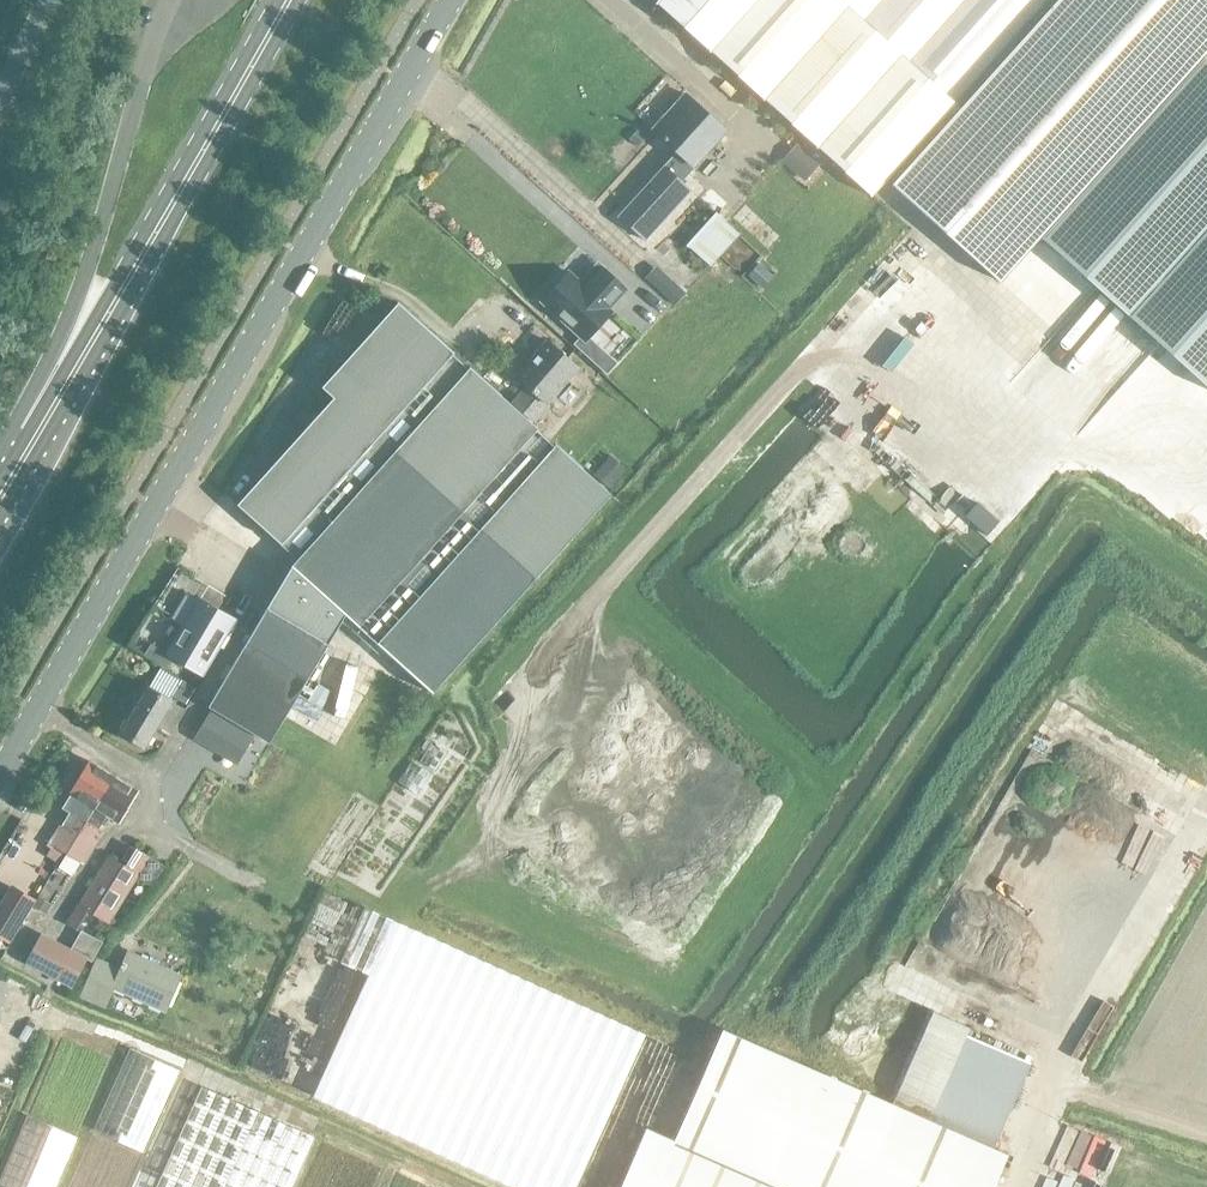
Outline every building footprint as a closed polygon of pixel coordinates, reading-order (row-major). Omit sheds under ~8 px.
[(872,194),(955,102),(842,0),(662,0),(872,194)] [(955,102),(1045,0),(842,0),(955,102)] [(891,183),(1000,281),(1201,56),(1206,49),(1206,0),(1055,0),(891,183)] [(1042,237),(1206,385),(1206,61),(1201,56),(1042,237)] [(677,152),(619,216),(645,241),(660,225),(692,190),(677,176),(688,164),(693,168),(727,131),(683,92),(650,127),(677,152)] [(721,141),(695,172),(707,183),(734,152),(721,141)] [(805,180),(820,162),(796,142),(781,159),(805,180)] [(710,265),(739,232),(715,210),(686,243),(710,265)] [(762,287),(773,275),(759,262),(748,274),(762,287)] [(656,264),(644,277),(674,304),(686,291),(656,264)] [(541,300),(585,340),(611,311),(607,307),(625,288),(602,266),(584,286),(568,271),(541,300)] [(290,565),(208,704),(272,740),(286,716),(351,606),(438,685),(535,577),(536,578),(611,494),(398,301),(322,386),(333,396),(318,413),(305,428),(237,503),(296,558),(290,565)] [(535,423),(551,405),(549,403),(580,367),(547,338),(514,377),(525,386),(511,402),(535,423)] [(611,453),(594,472),(610,486),(627,467),(611,453)] [(977,499),(966,513),(988,530),(999,516),(977,499)] [(199,597),(167,652),(202,673),(235,618),(199,597)] [(321,708),(331,690),(317,682),(307,700),(321,708)] [(157,728),(168,735),(169,735),(186,708),(173,701),(174,700),(149,684),(120,733),(145,748),(157,728)] [(209,708),(194,735),(215,747),(222,735),(245,748),(253,734),(209,708)] [(435,769),(446,751),(432,742),(421,760),(435,769)] [(114,774),(90,759),(62,807),(69,811),(50,843),(66,853),(114,774)] [(418,794),(432,773),(411,760),(397,781),(418,794)] [(114,774),(66,853),(83,864),(104,831),(99,827),(107,816),(119,823),(139,789),(114,774)] [(124,863),(109,854),(108,853),(78,902),(65,922),(76,929),(88,909),(109,923),(137,877),(151,886),(164,864),(133,846),(124,863)] [(10,887),(0,903),(0,936),(8,941),(33,901),(10,887)] [(52,904),(38,896),(32,905),(46,914),(52,904)] [(314,1096),(517,1186),(574,1186),(645,1033),(364,906),(340,961),(368,973),(314,1096)] [(80,929),(70,948),(87,958),(91,960),(103,941),(80,929)] [(40,932),(25,961),(25,962),(72,986),(87,958),(70,948),(40,932)] [(119,966),(112,963),(96,957),(80,995),(106,1006),(114,989),(166,1012),(182,974),(126,949),(119,966)] [(238,968),(244,955),(232,949),(225,961),(238,968)] [(10,980),(0,977),(0,1018),(10,980)] [(619,1186),(992,1186),(1007,1153),(992,1147),(1030,1062),(966,1034),(969,1027),(932,1011),(892,1102),(723,1027),(674,1139),(645,1126),(619,1186)] [(201,1085),(155,1186),(291,1186),(314,1136),(201,1085)] [(75,1132),(27,1111),(0,1174),(0,1186),(52,1186),(75,1132)] [(1058,1125),(1055,1144),(1088,1149),(1091,1130),(1058,1125)]
